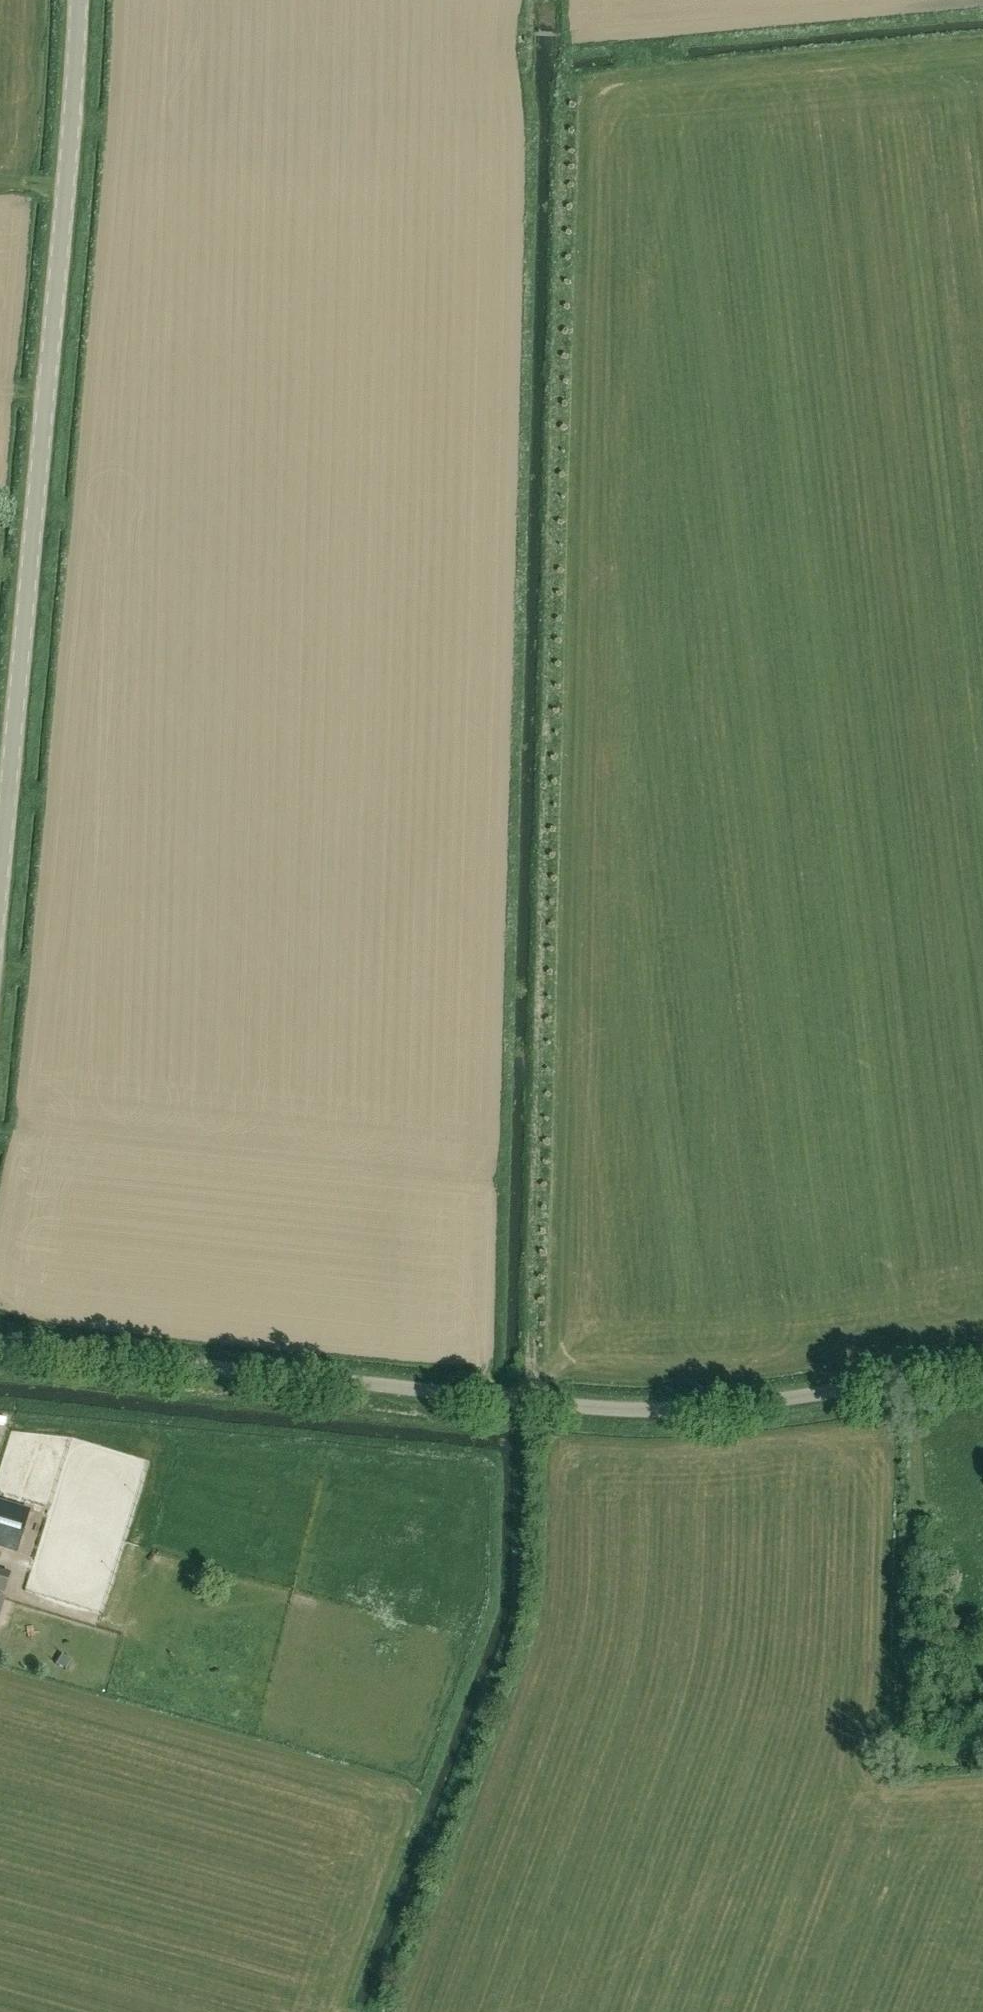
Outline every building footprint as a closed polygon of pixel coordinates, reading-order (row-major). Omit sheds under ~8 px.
[(0,1502),(0,1548),(16,1553),(29,1511),(0,1502)] [(0,1570),(0,1591),(4,1593),(10,1573),(0,1570)]
